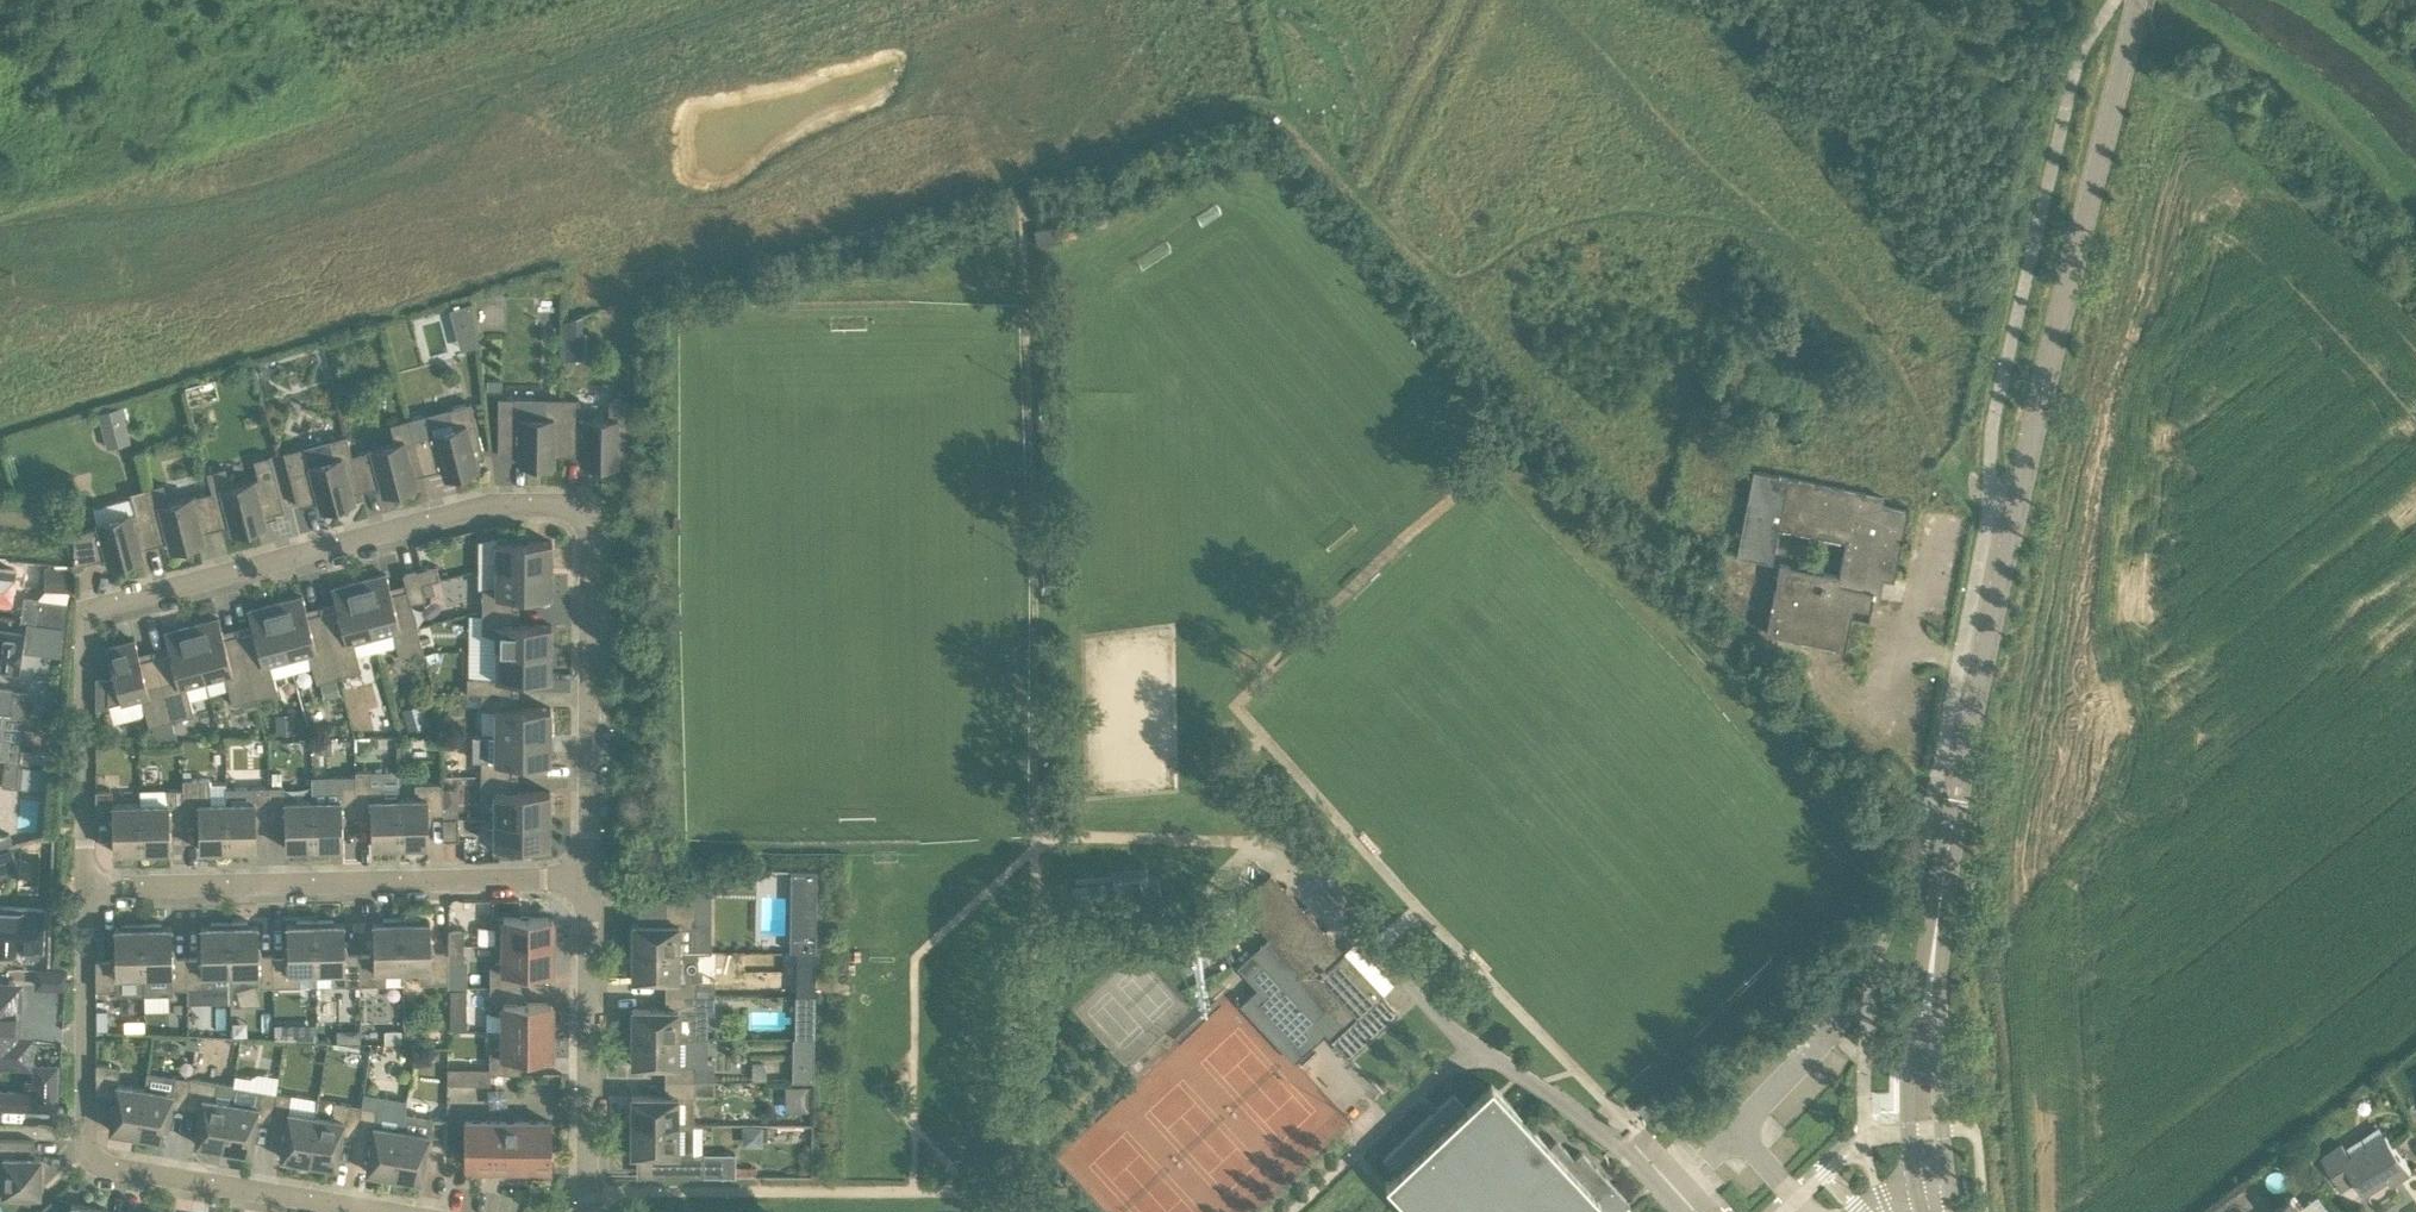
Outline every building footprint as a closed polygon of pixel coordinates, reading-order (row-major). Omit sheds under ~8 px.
[(1039,248),(1063,240),(1058,224),(1034,231),(1039,248)] [(450,308),(454,325),(475,320),(472,302),(450,308)] [(424,361),(457,352),(446,309),(413,317),(424,361)] [(565,321),(565,336),(582,337),(583,316),(565,321)] [(501,390),(501,380),(488,380),(488,390),(501,390)] [(1769,450),(1734,482),(1851,611),(1903,564),(1895,555),(1910,541),(1887,515),(1904,500),(1858,449),(1860,447),(1813,393),(1761,440),(1769,450)] [(528,467),(545,467),(545,464),(554,464),(554,455),(562,455),(562,398),(545,398),(545,417),(520,417),(520,418),(515,418),(515,397),(499,397),(498,454),(519,454),(519,464),(528,464),(528,467)] [(583,465),(586,465),(592,465),(592,468),(609,468),(609,466),(618,465),(617,456),(626,454),(628,399),(609,399),(609,418),(584,418),(579,418),(579,398),(562,398),(562,455),(583,455),(583,465)] [(453,427),(452,428),(435,432),(423,415),(409,419),(423,474),(442,469),(445,478),(454,475),(455,479),(471,474),(470,471),(479,469),(476,460),(485,457),(470,402),(448,408),(453,427)] [(122,406),(98,412),(102,428),(126,421),(122,406)] [(393,495),(409,491),(408,488),(417,485),(414,476),(423,474),(409,419),(391,424),(396,442),(371,449),(352,455),(361,490),(381,485),(383,494),(392,492),(393,495)] [(321,510),(324,510),(330,508),(331,511),(347,507),(346,504),(355,502),(353,492),(361,490),(352,455),(347,435),(329,440),(334,459),(311,465),(306,446),(284,452),(298,507),(319,501),(321,510)] [(207,472),(212,491),(221,527),(230,524),(233,534),(241,531),(242,534),(258,530),(258,527),(266,525),(264,516),(284,510),(270,455),(254,459),(259,479),(255,480),(231,486),(226,467),(207,472)] [(168,541),(171,550),(204,541),(202,532),(221,527),(212,491),(193,496),(168,502),(163,483),(142,489),(157,544),(168,541)] [(118,567),(135,563),(134,560),(143,557),(140,548),(157,544),(142,489),(130,492),(135,511),(131,513),(131,512),(97,521),(98,526),(74,532),(74,565),(106,557),(109,566),(118,564),(118,567)] [(527,534),(496,534),(496,568),(552,568),(552,541),(527,541),(527,534)] [(403,574),(408,591),(411,603),(426,599),(425,595),(422,583),(432,580),(440,578),(436,565),(403,574)] [(53,567),(53,591),(69,591),(73,591),(73,568),(53,567)] [(482,609),(513,609),(513,595),(552,595),(552,568),(496,568),(496,583),(483,586),(482,609)] [(359,581),(374,635),(393,630),(401,660),(424,654),(411,603),(408,591),(394,595),(394,593),(392,594),(387,574),(359,581)] [(15,615),(18,577),(0,575),(0,613),(15,615)] [(436,593),(432,580),(422,583),(425,595),(436,593)] [(336,610),(323,613),(339,676),(362,670),(354,641),(374,635),(359,581),(332,588),(337,608),(335,608),(336,610)] [(339,676),(323,613),(310,617),(310,615),(308,616),(303,596),(275,603),(290,657),(309,652),(317,682),(339,676)] [(26,597),(23,620),(37,621),(40,599),(26,597)] [(252,632),(240,635),(239,635),(256,698),(278,692),(270,662),(290,657),(275,603),(248,610),(253,630),(252,630),(252,632)] [(513,624),(513,610),(513,609),(482,609),(482,632),(495,636),(495,651),(551,651),(552,624),(513,624)] [(256,698),(239,635),(226,639),(226,637),(224,638),(219,618),(192,625),(206,679),(225,674),(233,704),(256,698)] [(60,655),(63,626),(45,624),(42,653),(60,655)] [(168,654),(156,657),(155,657),(172,720),(194,714),(186,684),(206,679),(192,625),(164,632),(169,652),(168,653),(168,654)] [(8,632),(0,631),(0,669),(5,669),(8,632)] [(172,720),(155,657),(142,660),(142,659),(140,660),(135,640),(107,647),(115,676),(108,677),(108,678),(96,678),(96,704),(108,704),(108,705),(110,705),(110,704),(121,701),(121,702),(142,696),(149,726),(172,720)] [(482,693),(512,693),(512,678),(551,679),(551,651),(495,651),(495,677),(468,677),(468,693),(482,693)] [(336,680),(321,684),(325,698),(340,694),(336,680)] [(12,715),(15,690),(15,689),(0,687),(0,713),(12,715)] [(28,692),(15,690),(12,715),(25,716),(28,692)] [(512,707),(512,694),(512,693),(482,693),(482,709),(495,709),(495,735),(551,735),(551,708),(512,707)] [(246,710),(257,707),(255,700),(243,703),(246,710)] [(403,709),(409,730),(428,725),(421,704),(403,709)] [(276,714),(278,735),(296,733),(294,713),(276,714)] [(386,713),(377,715),(374,721),(376,729),(389,726),(386,713)] [(24,717),(1,715),(1,725),(0,731),(0,733),(10,734),(9,738),(21,739),(24,717)] [(172,720),(151,725),(155,741),(177,741),(172,720)] [(7,760),(8,739),(9,737),(0,735),(0,759),(7,760)] [(481,776),(512,776),(512,762),(551,762),(551,735),(495,735),(495,760),(481,760),(481,776)] [(7,763),(6,763),(21,765),(21,764),(23,749),(24,741),(8,739),(7,760),(7,763)] [(358,739),(358,754),(367,754),(373,748),(373,739),(358,739)] [(49,752),(36,750),(34,766),(48,767),(49,752)] [(18,788),(21,765),(6,763),(4,787),(18,788)] [(383,846),(383,849),(401,849),(400,798),(383,799),(383,784),(371,785),(371,770),(356,771),(356,785),(357,815),(371,815),(372,846),(383,846)] [(282,772),(273,772),(273,785),(282,785),(282,772)] [(512,791),(512,777),(512,776),(481,776),(481,792),(495,792),(494,818),(550,818),(550,791),(512,791)] [(184,789),(185,819),(199,819),(199,850),(210,850),(210,853),(228,852),(227,802),(211,802),(211,779),(184,780),(184,789)] [(415,784),(416,798),(400,798),(401,849),(418,849),(418,845),(429,845),(428,813),(443,813),(442,783),(415,784)] [(343,847),(342,815),(357,815),(356,785),(329,786),(330,800),(314,800),(315,851),(332,850),(332,847),(343,847)] [(296,848),(296,851),(315,851),(314,800),(285,801),(285,786),(270,787),(271,817),(285,817),(286,848),(296,848)] [(227,802),(228,852),(246,852),(246,849),(257,848),(256,817),(271,817),(270,787),(227,788),(227,802)] [(170,819),(185,819),(184,789),(169,789),(169,803),(141,804),(142,854),(160,854),(160,850),(170,850),(170,819)] [(142,854),(141,804),(112,805),(113,790),(96,790),(96,820),(113,820),(113,851),(124,851),(124,854),(142,854)] [(458,817),(443,818),(444,840),(459,839),(458,817)] [(550,845),(550,818),(494,818),(494,852),(524,852),(524,846),(550,845)] [(13,843),(10,833),(0,836),(0,846),(13,843)] [(19,870),(18,869),(18,867),(14,850),(13,848),(0,852),(0,876),(18,871),(19,870)] [(817,871),(791,870),(791,899),(808,900),(808,933),(793,933),(793,951),(816,951),(817,871)] [(1271,874),(1270,874),(1249,894),(1238,904),(1268,937),(1238,965),(1237,966),(1257,988),(1264,995),(1258,1001),(1298,1045),(1309,1035),(1316,1042),(1327,1033),(1332,1038),(1331,1039),(1348,1058),(1398,1011),(1382,994),(1383,993),(1345,951),(1344,952),(1271,874)] [(632,952),(680,952),(712,953),(712,951),(710,951),(710,924),(697,924),(697,893),(697,891),(667,900),(666,923),(633,923),(632,952)] [(42,906),(0,904),(0,931),(40,933),(42,906)] [(503,944),(552,944),(553,916),(551,915),(551,917),(491,916),(491,926),(504,929),(503,944)] [(360,954),(360,984),(388,984),(388,969),(403,969),(402,919),(384,919),(384,922),(373,923),(374,954),(360,954)] [(402,919),(403,969),(420,969),(420,983),(449,983),(449,960),(449,952),(431,953),(430,921),(420,922),(420,919),(402,919)] [(317,971),(318,971),(333,970),(333,985),(360,984),(360,954),(345,955),(344,923),(334,923),(334,920),(316,921),(317,971)] [(301,971),(316,971),(317,971),(316,921),(298,921),(298,924),(287,924),(288,956),(274,956),(274,986),(301,985),(301,971)] [(231,972),(259,972),(259,986),(274,986),(274,956),(259,956),(258,925),(247,925),(247,922),(230,923),(231,972)] [(187,958),(188,987),(232,987),(231,972),(230,923),(212,923),(212,926),(201,926),(202,958),(187,958)] [(145,974),(144,924),(125,925),(125,928),(115,928),(115,959),(96,960),(96,990),(116,990),(116,995),(144,995),(144,974),(145,974)] [(144,924),(145,974),(173,973),(173,988),(188,987),(187,958),(172,958),(172,927),(161,927),(161,924),(144,924)] [(449,929),(449,952),(449,960),(464,960),(464,929),(449,929)] [(552,973),(552,944),(503,944),(503,960),(490,962),(490,987),(521,987),(521,972),(550,972),(550,973),(552,973)] [(680,952),(632,952),(632,980),(666,980),(666,995),(696,995),(696,979),(680,979),(680,952)] [(0,968),(0,1073),(28,1073),(29,1036),(16,1036),(18,969),(0,968)] [(45,971),(38,970),(37,986),(66,987),(66,984),(67,972),(46,971),(45,971)] [(816,983),(798,983),(797,983),(797,994),(815,994),(816,983)] [(521,987),(490,987),(490,1012),(503,1014),(503,1030),(552,1030),(552,1001),(550,1001),(550,1002),(521,1002),(521,987)] [(450,988),(450,1000),(467,1000),(467,988),(450,988)] [(632,1038),(679,1038),(679,1037),(699,1037),(699,1009),(696,1009),(696,995),(666,995),(666,1009),(632,1009),(632,1038)] [(796,997),(795,1010),(815,1010),(815,997),(796,997)] [(385,1044),(402,1043),(402,1030),(385,1030),(385,1044)] [(490,1068),(490,1073),(521,1073),(521,1058),(550,1058),(550,1059),(552,1059),(552,1030),(503,1030),(503,1045),(490,1048),(490,1068)] [(197,1038),(186,1037),(185,1046),(195,1048),(197,1038)] [(679,1038),(632,1038),(632,1065),(666,1066),(666,1081),(696,1081),(696,1068),(698,1068),(698,1066),(702,1066),(703,1037),(699,1037),(679,1037),(679,1038)] [(118,1083),(120,1067),(97,1063),(97,1094),(115,1097),(110,1130),(138,1134),(145,1088),(118,1083)] [(793,1066),(793,1081),(814,1081),(815,1066),(793,1066)] [(462,1084),(462,1068),(448,1068),(448,1084),(462,1084)] [(476,1084),(476,1068),(462,1068),(462,1084),(476,1084)] [(476,1068),(476,1084),(490,1084),(490,1073),(490,1068),(476,1068)] [(171,1106),(186,1108),(191,1078),(175,1076),(173,1092),(145,1088),(138,1134),(166,1139),(171,1106)] [(195,1144),(223,1148),(231,1102),(215,1099),(217,1083),(191,1078),(186,1108),(201,1110),(195,1144)] [(696,1124),(696,1081),(666,1081),(665,1096),(632,1096),(632,1124),(696,1124)] [(1629,1202),(1612,1184),(1581,1151),(1574,1157),(1556,1138),(1549,1145),(1530,1124),(1505,1098),(1498,1090),(1494,1087),(1495,1086),(1492,1083),(1488,1086),(1467,1107),(1454,1093),(1438,1107),(1431,1114),(1383,1159),(1396,1173),(1389,1180),(1389,1179),(1386,1181),(1385,1182),(1388,1186),(1389,1185),(1414,1211),(1632,1211),(1631,1211),(1625,1205),(1629,1202)] [(811,1085),(788,1085),(788,1110),(811,1109),(811,1085)] [(257,1119),(271,1122),(276,1092),(249,1088),(246,1104),(231,1102),(223,1148),(251,1153),(257,1119)] [(281,1157),(309,1162),(316,1115),(289,1111),(291,1095),(276,1092),(271,1122),(286,1124),(281,1157)] [(342,1133),(357,1136),(362,1106),(335,1102),(332,1118),(316,1115),(309,1162),(337,1166),(342,1133)] [(366,1171),(394,1176),(402,1129),(386,1127),(389,1110),(362,1106),(357,1136),(372,1138),(366,1171)] [(402,1129),(394,1176),(422,1180),(428,1147),(448,1150),(448,1120),(405,1113),(402,1129)] [(463,1165),(463,1167),(493,1167),(493,1121),(464,1121),(464,1165),(463,1165)] [(522,1167),(522,1121),(493,1121),(493,1167),(522,1167)] [(551,1166),(552,1121),(522,1121),(522,1167),(552,1167),(552,1166),(551,1166)] [(632,1124),(631,1155),(637,1155),(638,1155),(663,1155),(663,1175),(663,1176),(701,1177),(704,1177),(704,1176),(704,1163),(704,1153),(703,1153),(696,1153),(696,1124),(632,1124)] [(742,1126),(742,1138),(750,1146),(763,1146),(763,1126),(742,1126)] [(2392,1183),(2412,1171),(2386,1131),(2350,1155),(2342,1142),(2321,1156),(2342,1187),(2355,1179),(2364,1194),(2384,1180),(2382,1177),(2386,1174),(2392,1183)] [(2,1193),(8,1194),(8,1199),(27,1200),(27,1194),(40,1194),(41,1156),(35,1156),(35,1140),(0,1139),(0,1193),(2,1193)] [(2291,1196),(2271,1211),(2272,1211),(2303,1211),(2291,1196)]
